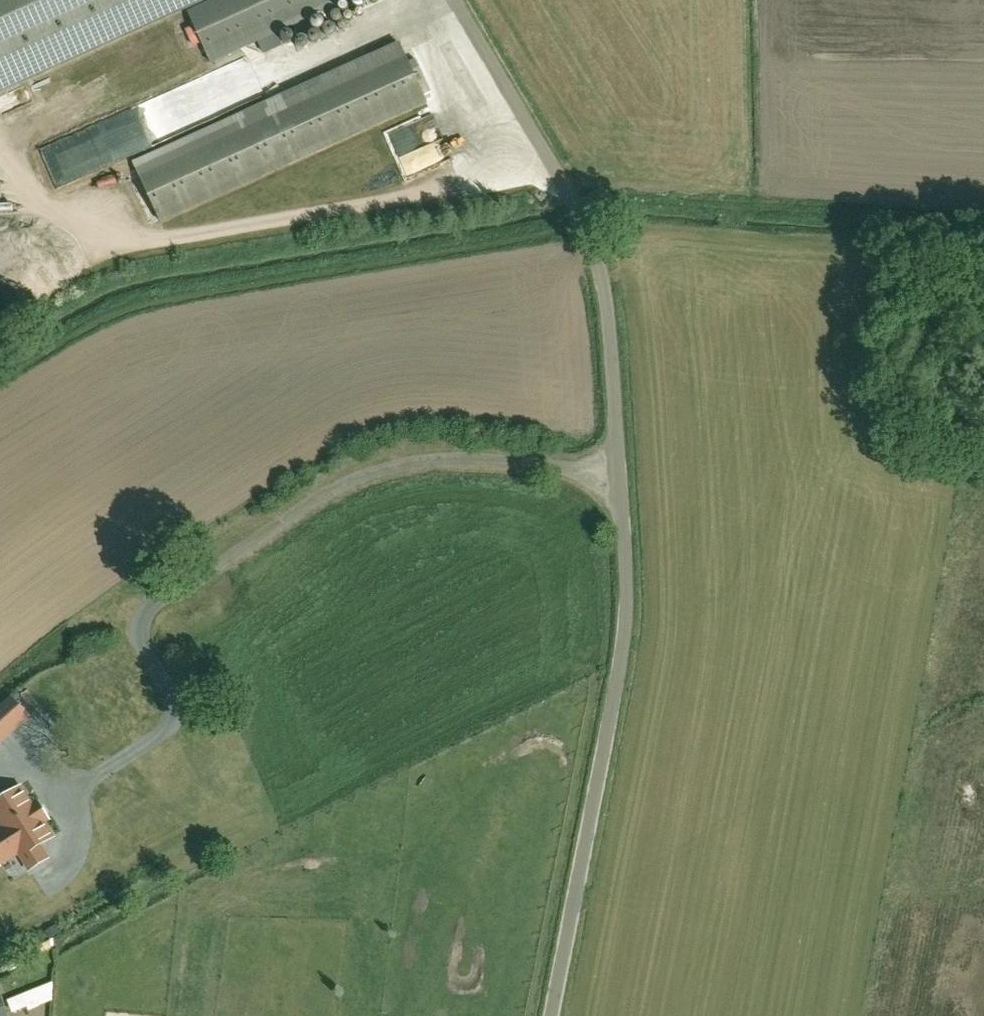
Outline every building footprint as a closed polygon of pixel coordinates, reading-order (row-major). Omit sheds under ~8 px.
[(200,0),(0,0),(0,92),(200,0)] [(188,11),(210,61),(344,1),(343,0),(211,0),(188,11)] [(159,221),(186,209),(425,101),(399,43),(186,139),(133,163),(159,221)] [(466,104),(470,126),(490,122),(486,100),(466,104)] [(20,788),(3,799),(0,801),(0,823),(4,828),(0,831),(0,863),(1,864),(19,852),(30,870),(47,859),(39,846),(52,838),(42,822),(32,807),(20,788)]
